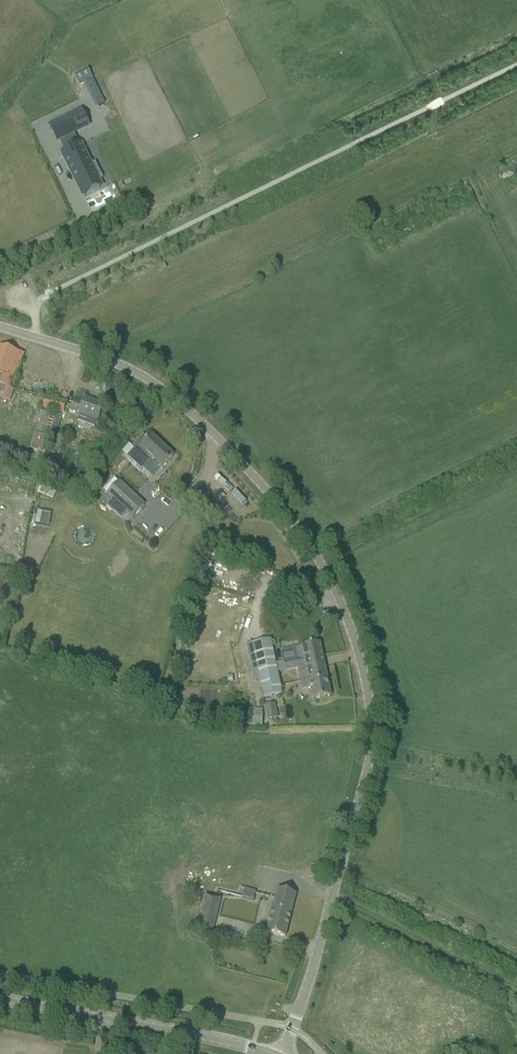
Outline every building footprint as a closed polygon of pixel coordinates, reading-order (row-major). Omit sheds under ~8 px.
[(88,72),(76,78),(79,84),(91,78),(88,72)] [(95,101),(98,107),(104,104),(101,98),(95,101)] [(81,110),(49,126),(57,141),(58,140),(73,133),(88,125),(81,110)] [(80,144),(63,153),(66,159),(65,160),(69,169),(70,168),(81,189),(100,180),(103,178),(95,163),(91,165),(80,144)] [(10,401),(24,354),(0,346),(0,399),(10,401)] [(56,412),(57,411),(63,413),(66,402),(44,397),(42,408),(56,412)] [(78,414),(97,422),(103,405),(85,398),(83,404),(74,401),(70,410),(78,413),(78,414)] [(30,450),(45,454),(52,427),(56,413),(50,411),(49,414),(40,411),(30,450)] [(56,413),(52,427),(58,429),(63,413),(57,411),(56,412),(56,413)] [(135,450),(128,457),(141,469),(152,458),(163,468),(173,457),(164,448),(151,436),(147,440),(143,437),(137,443),(133,448),(135,450)] [(118,483),(115,480),(104,491),(133,518),(145,506),(119,482),(118,483)] [(43,485),(39,493),(50,498),(54,490),(43,485)] [(38,513),(35,525),(49,528),(52,514),(42,512),(42,514),(38,513)] [(35,593),(29,606),(38,609),(43,597),(35,593)] [(279,611),(268,614),(270,622),(281,619),(279,611)] [(255,642),(247,644),(254,677),(258,676),(260,676),(277,672),(272,647),(274,646),(276,646),(275,640),(273,641),(271,641),(270,640),(270,639),(258,642),(255,642)] [(310,688),(313,700),(331,696),(320,643),(294,648),(296,658),(283,661),(285,671),(298,669),(302,690),(310,688)] [(260,676),(258,676),(263,699),(282,695),(277,672),(260,676)] [(218,711),(218,721),(227,722),(226,724),(236,724),(237,712),(218,711)] [(254,900),(256,891),(245,888),(243,897),(254,900)] [(267,933),(285,937),(296,894),(277,889),(272,909),(271,909),(268,919),(270,920),(267,933)] [(259,894),(257,900),(273,905),(274,899),(259,894)] [(197,927),(213,931),(221,898),(205,895),(197,927)]
